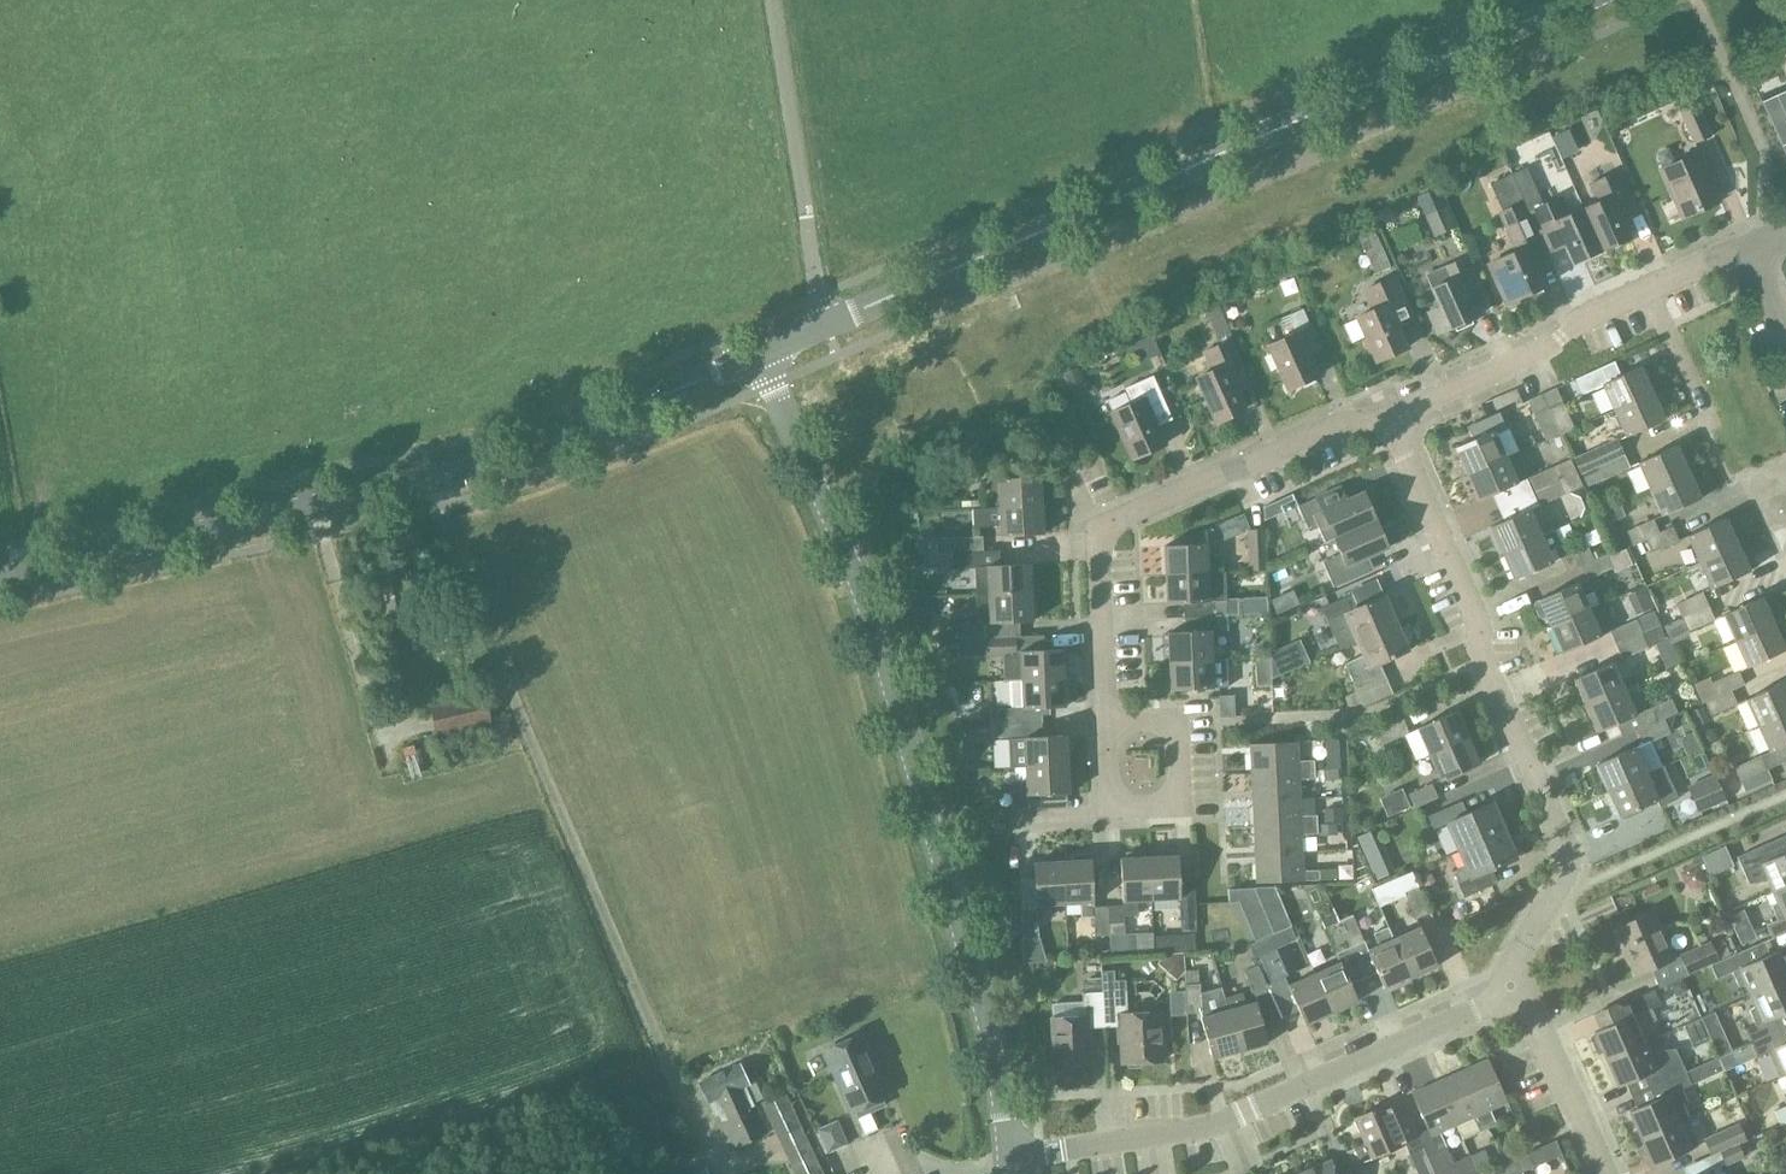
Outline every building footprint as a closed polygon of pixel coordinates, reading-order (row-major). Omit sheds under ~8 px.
[(1766,100),(1785,144),(1785,91),(1766,100)] [(1680,112),(1695,146),(1714,137),(1698,104),(1680,112)] [(1709,171),(1701,153),(1662,170),(1682,216),(1718,200),(1706,172),(1709,171)] [(1537,186),(1527,166),(1513,172),(1523,193),(1537,186)] [(1584,210),(1603,252),(1632,239),(1624,221),(1639,214),(1620,172),(1591,185),(1599,203),(1584,210)] [(1496,184),(1505,202),(1520,195),(1511,177),(1496,184)] [(1603,252),(1584,210),(1570,216),(1562,198),(1532,211),(1551,253),(1566,247),(1574,264),(1603,252)] [(1489,265),(1497,283),(1507,305),(1544,288),(1534,265),(1549,258),(1525,202),(1500,213),(1518,253),(1489,265)] [(1427,215),(1436,238),(1458,229),(1449,206),(1427,215)] [(1363,245),(1377,276),(1392,269),(1379,238),(1363,245)] [(1445,268),(1427,276),(1434,290),(1433,290),(1442,309),(1431,314),(1440,334),(1451,329),(1451,330),(1477,318),(1474,310),(1466,294),(1480,288),(1466,258),(1444,268),(1445,268)] [(1374,311),(1358,318),(1378,362),(1408,349),(1399,326),(1391,310),(1407,303),(1396,278),(1365,291),(1374,311)] [(1285,331),(1288,338),(1270,346),(1290,390),(1318,378),(1305,347),(1318,341),(1304,310),(1291,316),(1295,326),(1285,331)] [(1232,341),(1205,353),(1214,372),(1197,379),(1216,423),(1247,409),(1234,379),(1246,373),(1232,341)] [(1615,412),(1654,394),(1642,368),(1622,377),(1615,363),(1577,380),(1584,396),(1604,387),(1615,412)] [(1071,386),(1085,380),(1080,368),(1066,374),(1071,386)] [(1127,390),(1133,405),(1114,414),(1134,460),(1166,445),(1151,412),(1167,405),(1155,377),(1127,390)] [(1558,389),(1543,395),(1562,436),(1576,430),(1558,389)] [(1654,394),(1615,412),(1627,438),(1666,420),(1654,394)] [(1562,436),(1543,395),(1529,402),(1548,443),(1562,436)] [(1470,432),(1474,441),(1456,449),(1468,475),(1507,458),(1497,436),(1508,431),(1500,414),(1475,425),(1477,429),(1470,432)] [(1582,475),(1626,454),(1619,439),(1575,459),(1582,475)] [(1651,490),(1690,473),(1678,447),(1639,464),(1651,490)] [(1632,468),(1626,454),(1582,475),(1588,488),(1632,468)] [(1519,484),(1507,458),(1468,475),(1480,502),(1519,484)] [(1534,493),(1578,474),(1572,459),(1528,479),(1534,493)] [(1005,479),(1005,465),(1005,463),(975,465),(975,480),(993,479),(993,480),(1000,480),(1005,479)] [(1702,499),(1690,473),(1651,490),(1663,517),(1702,499)] [(1578,474),(1534,493),(1540,507),(1570,494),(1581,520),(1595,514),(1578,474)] [(1001,508),(1043,506),(1042,477),(1000,480),(1001,508)] [(1335,540),(1378,521),(1365,493),(1335,507),(1330,494),(1299,507),(1310,533),(1328,525),(1335,540)] [(1043,506),(1001,508),(1001,509),(974,510),(975,528),(1002,527),(1002,537),(1045,535),(1043,506)] [(1503,554),(1542,538),(1530,511),(1492,528),(1503,554)] [(1252,530),(1246,514),(1218,525),(1224,541),(1252,530)] [(1660,534),(1661,533),(1656,520),(1628,532),(1634,546),(1648,540),(1660,534)] [(1700,563),(1739,546),(1726,520),(1688,537),(1700,563)] [(1378,521),(1335,540),(1342,556),(1324,563),(1335,589),(1376,572),(1370,557),(1390,548),(1378,521)] [(1674,527),(1661,533),(1660,534),(1648,540),(1654,553),(1681,542),(1674,527)] [(1268,571),(1266,530),(1249,531),(1251,572),(1268,571)] [(1556,531),(1542,538),(1503,554),(1515,581),(1554,564),(1549,553),(1563,547),(1556,531)] [(985,537),(938,540),(938,554),(954,554),(985,552),(985,537)] [(1167,576),(1209,574),(1208,545),(1166,547),(1167,576)] [(1739,546),(1700,563),(1712,590),(1751,572),(1739,546)] [(1583,567),(1595,561),(1589,548),(1563,560),(1569,574),(1583,567)] [(1615,552),(1595,561),(1583,567),(1589,581),(1615,570),(1617,574),(1635,566),(1628,550),(1616,555),(1615,552)] [(985,552),(954,554),(955,565),(955,570),(977,569),(978,596),(1033,594),(1032,565),(1002,566),(1001,551),(985,552)] [(1131,590),(1149,587),(1146,569),(1128,573),(1131,590)] [(1209,574),(1167,576),(1168,605),(1185,604),(1186,618),(1229,616),(1228,602),(1211,603),(1209,574)] [(1552,628),(1591,611),(1579,584),(1537,603),(1535,607),(1540,618),(1544,620),(1548,618),(1552,628)] [(1358,642),(1397,624),(1385,596),(1365,605),(1359,592),(1323,610),(1336,638),(1353,630),(1358,642)] [(1684,619),(1710,606),(1704,593),(1678,606),(1684,619)] [(979,624),(958,625),(958,640),(958,641),(960,641),(988,639),(987,625),(1022,623),(1034,622),(1033,594),(978,596),(979,624)] [(1736,642),(1775,625),(1763,599),(1724,616),(1736,642)] [(934,600),(931,600),(917,601),(918,615),(932,614),(935,614),(934,600)] [(1591,611),(1552,628),(1564,654),(1602,637),(1611,633),(1617,646),(1662,626),(1655,613),(1614,630),(1603,605),(1591,611)] [(1710,606),(1684,619),(1665,627),(1673,645),(1692,636),(1690,633),(1717,621),(1710,606)] [(1229,616),(1186,618),(1186,633),(1170,633),(1171,662),(1213,660),(1212,632),(1230,631),(1229,616)] [(1397,624),(1358,642),(1364,657),(1346,665),(1357,690),(1386,677),(1380,664),(1410,652),(1397,624)] [(1736,642),(1748,668),(1785,651),(1785,650),(1775,625),(1736,642)] [(1668,641),(1662,626),(1617,646),(1623,659),(1654,645),(1666,672),(1682,664),(1671,640),(1668,641)] [(995,638),(1021,637),(1021,628),(995,629),(995,638)] [(1026,637),(988,639),(989,658),(1003,657),(1004,681),(1010,681),(1023,681),(1066,679),(1064,650),(1027,652),(1026,637)] [(1257,659),(1258,687),(1274,686),(1272,658),(1257,659)] [(1229,660),(1213,660),(1171,662),(1172,691),(1230,689),(1229,660)] [(1587,707),(1626,690),(1614,663),(1575,680),(1587,707)] [(1707,704),(1734,692),(1746,686),(1739,672),(1715,683),(1712,677),(1694,685),(1703,705),(1707,704)] [(1011,710),(991,711),(991,726),(1021,724),(1021,710),(1044,709),(1067,708),(1066,679),(1023,681),(1010,681),(1011,710)] [(1785,715),(1785,685),(1785,683),(1747,701),(1759,727),(1785,715)] [(1637,716),(1626,690),(1587,707),(1599,733),(1637,716)] [(1740,705),(1734,692),(1707,704),(1713,717),(1740,705)] [(484,698),(436,709),(442,735),(490,724),(484,698)] [(1652,725),(1666,720),(1679,714),(1673,700),(1647,712),(1652,725)] [(1696,727),(1710,721),(1703,708),(1690,714),(1696,727)] [(1430,756),(1469,738),(1457,712),(1419,729),(1430,756)] [(1771,753),(1785,746),(1785,715),(1759,727),(1771,753)] [(1411,734),(1405,720),(1377,732),(1384,746),(1411,734)] [(1652,725),(1640,731),(1646,744),(1672,733),(1666,720),(1652,725)] [(1021,724),(991,726),(992,742),(1013,741),(1013,752),(1014,768),(1027,767),(1070,765),(1068,736),(1022,739),(1021,724)] [(413,736),(415,766),(428,765),(427,736),(413,736)] [(1469,738),(1430,756),(1442,782),(1481,765),(1469,738)] [(1253,773),(1316,770),(1316,761),(1299,762),(1298,743),(1252,745),(1253,773)] [(1609,792),(1647,775),(1636,748),(1597,766),(1609,792)] [(1329,770),(1340,769),(1342,769),(1341,755),(1328,756),(1329,770)] [(1773,780),(1769,770),(1763,756),(1735,769),(1741,782),(1746,793),(1773,780)] [(1028,781),(1014,782),(1015,796),(1015,812),(1045,810),(1045,795),(1069,794),(1071,794),(1070,765),(1027,767),(1028,781)] [(1647,775),(1609,792),(1621,818),(1659,801),(1662,808),(1680,800),(1665,767),(1647,775)] [(1329,770),(1326,770),(1327,781),(1341,781),(1340,769),(1329,770)] [(1316,780),(1316,770),(1253,773),(1254,800),(1301,798),(1300,780),(1316,780)] [(1716,775),(1688,787),(1700,814),(1728,802),(1716,775)] [(1398,817),(1419,808),(1419,807),(1440,799),(1434,785),(1393,804),(1398,817)] [(1301,798),(1254,800),(1255,828),(1318,825),(1318,816),(1302,817),(1301,798)] [(1460,852),(1505,832),(1493,804),(1463,817),(1457,805),(1431,817),(1437,831),(1449,826),(1460,852)] [(1343,822),(1342,809),(1325,810),(1325,822),(1343,822)] [(1337,824),(1320,825),(1320,836),(1338,835),(1337,824)] [(1319,834),(1318,825),(1255,828),(1257,855),(1303,853),(1303,835),(1319,834)] [(1357,839),(1364,854),(1383,845),(1376,831),(1357,839)] [(1505,832),(1460,852),(1467,867),(1455,875),(1465,899),(1493,886),(1487,873),(1517,859),(1505,832)] [(1785,887),(1785,854),(1771,861),(1765,847),(1738,858),(1750,885),(1769,882),(1773,892),(1785,887)] [(1173,851),(1156,852),(1156,858),(1151,858),(1153,900),(1182,899),(1180,857),(1173,857),(1173,851)] [(1153,900),(1151,858),(1146,858),(1145,852),(1128,853),(1128,859),(1122,860),(1124,906),(1110,907),(1111,936),(1127,936),(1126,916),(1141,915),(1140,901),(1153,900)] [(1304,872),(1303,853),(1257,855),(1258,884),(1305,882),(1305,881),(1321,881),(1321,871),(1304,872)] [(1111,936),(1110,907),(1095,908),(1093,855),(1091,855),(1075,856),(1075,862),(1064,862),(1066,905),(1083,904),(1084,919),(1096,919),(1097,937),(1111,936)] [(1066,905),(1064,862),(1035,864),(1037,906),(1066,905)] [(1700,866),(1682,874),(1687,885),(1698,889),(1708,885),(1700,866)] [(1321,871),(1321,881),(1337,880),(1337,870),(1321,871)] [(1430,912),(1421,894),(1412,873),(1399,879),(1417,920),(1430,914),(1430,912)] [(1773,892),(1778,903),(1773,907),(1779,922),(1768,927),(1774,939),(1785,933),(1785,887),(1773,892)] [(1248,889),(1230,890),(1229,890),(1230,903),(1243,902),(1245,907),(1260,900),(1256,889),(1248,889)] [(1182,905),(1183,933),(1198,933),(1197,904),(1182,905)] [(1451,956),(1468,952),(1458,906),(1440,910),(1451,956)] [(1320,914),(1327,929),(1340,923),(1333,908),(1320,914)] [(1041,940),(1039,911),(1024,912),(1025,941),(1041,940)] [(1270,921),(1275,933),(1293,926),(1288,913),(1270,921)] [(1638,977),(1675,961),(1653,913),(1617,929),(1638,977)] [(1354,917),(1341,923),(1340,923),(1351,948),(1365,942),(1354,917)] [(1351,948),(1340,923),(1327,929),(1338,954),(1351,948)] [(1380,947),(1370,951),(1369,952),(1378,974),(1386,990),(1412,978),(1395,940),(1390,928),(1375,935),(1380,947)] [(1395,940),(1412,978),(1439,967),(1422,928),(1395,940)] [(1754,941),(1748,930),(1737,935),(1742,946),(1754,941)] [(1255,945),(1273,984),(1289,976),(1277,951),(1276,951),(1270,938),(1255,945)] [(1712,942),(1680,956),(1689,976),(1721,962),(1720,959),(1731,954),(1725,939),(1714,945),(1712,942)] [(1176,955),(1180,971),(1197,967),(1192,950),(1176,955)] [(1785,982),(1785,967),(1779,952),(1751,965),(1745,952),(1712,966),(1718,979),(1733,972),(1740,988),(1747,986),(1751,997),(1785,982)] [(1316,975),(1333,1014),(1359,1002),(1352,985),(1342,963),(1316,975)] [(1251,986),(1257,999),(1264,995),(1271,992),(1265,979),(1259,966),(1252,969),(1245,972),(1251,986)] [(1104,995),(1106,1029),(1123,1028),(1125,1064),(1128,1064),(1131,1068),(1141,1068),(1143,1063),(1163,1062),(1160,1013),(1129,1015),(1127,981),(1114,981),(1114,970),(1104,971),(1104,977),(1103,977),(1104,995)] [(1333,1014),(1316,975),(1289,986),(1307,1025),(1333,1014)] [(1683,979),(1671,984),(1675,991),(1681,994),(1688,991),(1683,979)] [(1751,997),(1756,1008),(1751,1012),(1757,1026),(1746,1031),(1752,1044),(1785,1029),(1785,1022),(1783,1015),(1785,1014),(1785,982),(1751,997)] [(1202,1013),(1200,984),(1186,985),(1188,1014),(1202,1013)] [(1607,1060),(1648,1043),(1643,1032),(1658,1020),(1653,1009),(1662,1005),(1655,991),(1620,1006),(1626,1020),(1595,1033),(1607,1060)] [(1230,1011),(1241,1052),(1269,1044),(1263,1024),(1258,1003),(1247,1006),(1244,993),(1227,998),(1230,1011)] [(1089,1030),(1106,1029),(1104,995),(1085,996),(1085,1017),(1054,1019),(1057,1066),(1091,1064),(1089,1030)] [(1230,1011),(1205,1018),(1202,1018),(1214,1059),(1241,1052),(1230,1011)] [(1752,1044),(1758,1059),(1769,1054),(1775,1067),(1782,1066),(1785,1075),(1785,1029),(1752,1044)] [(857,1112),(860,1118),(886,1106),(883,1100),(888,1098),(861,1036),(826,1052),(853,1113),(857,1112)] [(1732,1050),(1727,1040),(1714,1046),(1719,1056),(1732,1050)] [(1648,1043),(1607,1060),(1619,1088),(1648,1075),(1681,1061),(1676,1048),(1653,1053),(1648,1043)] [(1490,1060),(1465,1071),(1490,1130),(1499,1126),(1491,1111),(1508,1103),(1490,1060)] [(1681,1061),(1648,1075),(1659,1100),(1631,1113),(1642,1140),(1683,1122),(1690,1119),(1684,1104),(1687,1102),(1688,1100),(1684,1090),(1693,1086),(1681,1061)] [(734,1149),(766,1134),(744,1087),(748,1085),(739,1065),(698,1084),(707,1104),(711,1102),(734,1149)] [(1465,1071),(1439,1083),(1458,1126),(1465,1141),(1482,1133),(1490,1130),(1465,1071)] [(1421,1138),(1420,1139),(1428,1157),(1447,1148),(1441,1133),(1458,1126),(1439,1083),(1413,1094),(1429,1131),(1420,1135),(1421,1138)] [(786,1092),(763,1104),(787,1154),(810,1144),(786,1092)] [(1391,1110),(1389,1105),(1355,1120),(1366,1145),(1348,1153),(1354,1166),(1361,1162),(1362,1165),(1373,1159),(1405,1145),(1419,1173),(1435,1173),(1420,1139),(1406,1145),(1391,1110)] [(1777,1113),(1782,1126),(1785,1124),(1785,1109),(1777,1113)] [(1683,1122),(1642,1140),(1654,1167),(1701,1147),(1694,1132),(1687,1133),(1683,1122)] [(1712,1157),(1747,1141),(1748,1140),(1741,1125),(1705,1140),(1712,1157)] [(1717,1169),(1706,1173),(1723,1173),(1721,1168),(1752,1154),(1747,1141),(1712,1157),(1717,1169)] [(1471,1156),(1479,1173),(1481,1173),(1494,1168),(1486,1149),(1471,1156)] [(1518,1159),(1524,1173),(1535,1168),(1529,1154),(1518,1159)] [(1331,1162),(1304,1173),(1337,1173),(1331,1162)]
